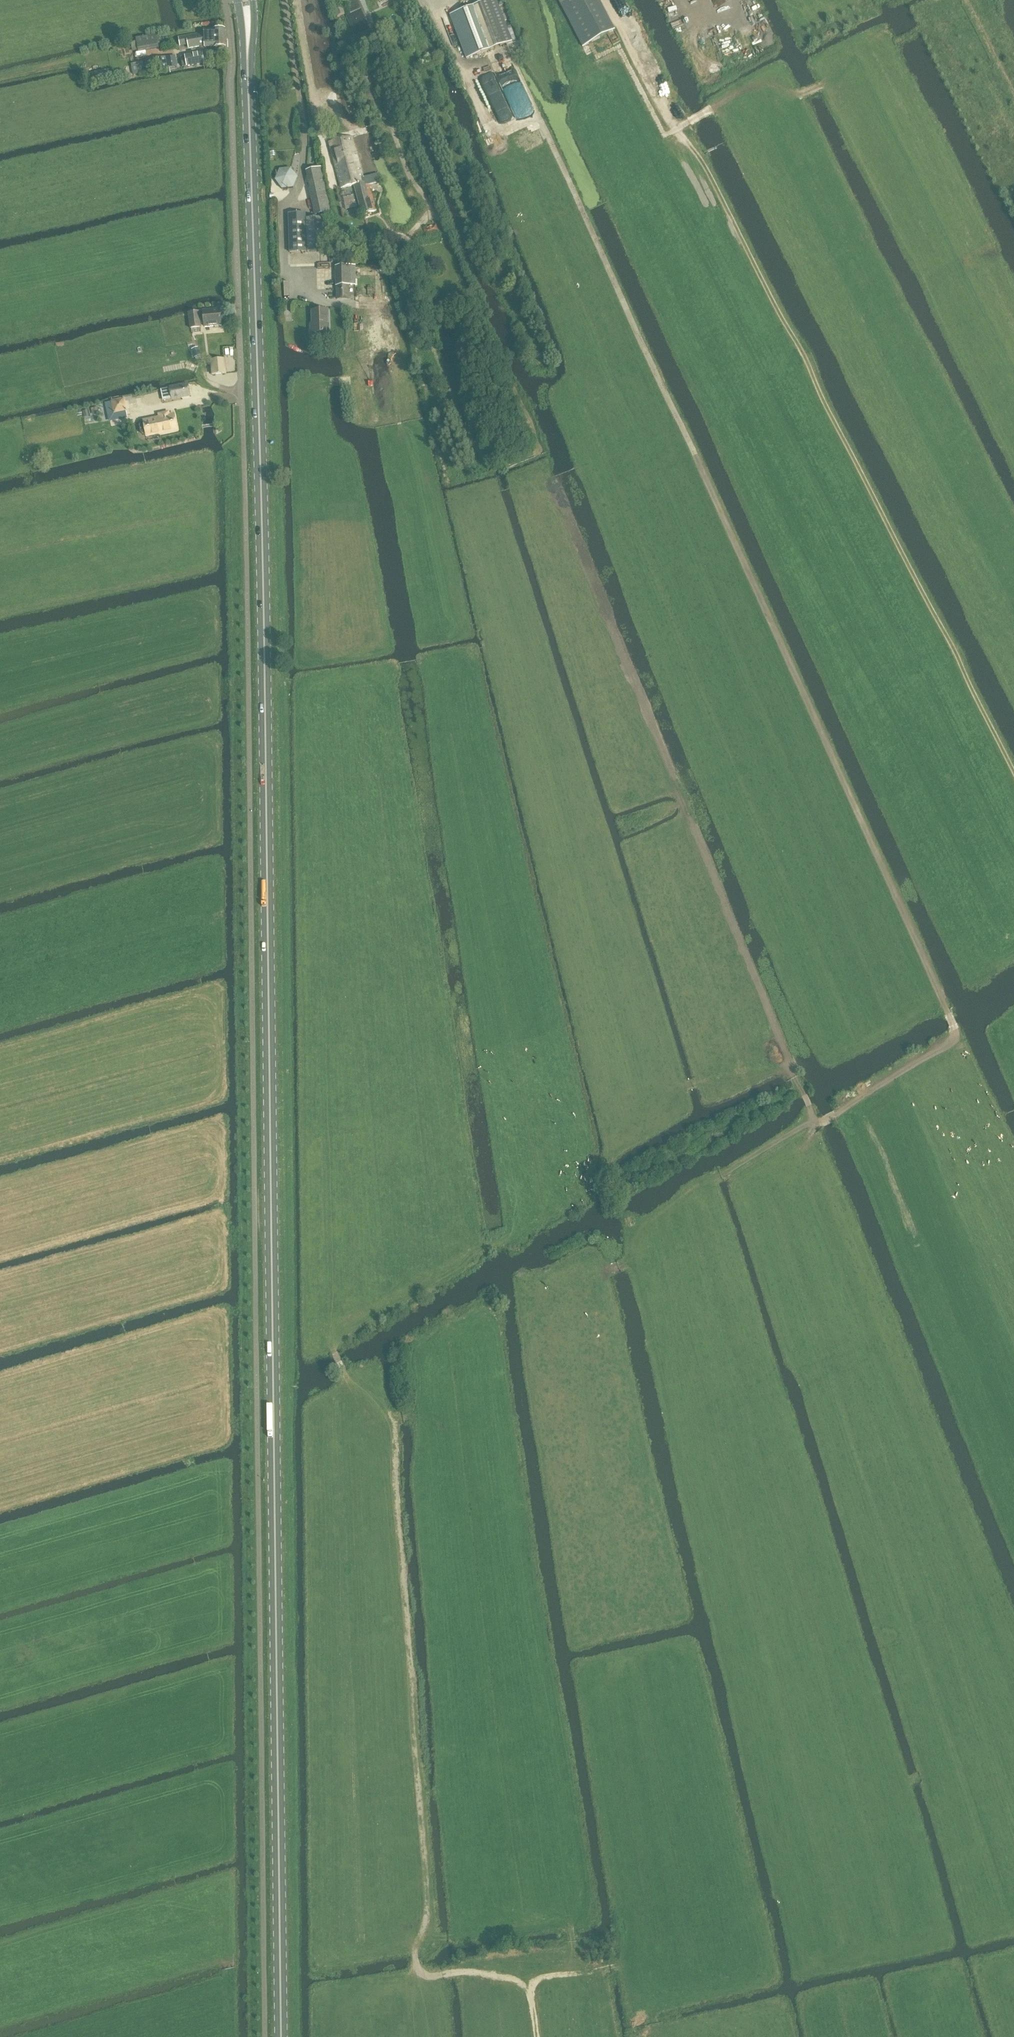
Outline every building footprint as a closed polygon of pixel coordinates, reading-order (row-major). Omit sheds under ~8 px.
[(373,35),(357,0),(356,0),(348,3),(352,14),(346,16),(358,42),(373,35)] [(450,17),(466,61),(511,44),(495,0),(479,0),(476,1),(478,7),(450,17)] [(581,48),(587,59),(619,43),(613,32),(597,0),(556,0),(581,48)] [(337,18),(345,15),(342,8),(335,12),(337,18)] [(211,48),(226,48),(225,30),(214,31),(205,31),(205,35),(188,38),(190,49),(211,45),(211,48)] [(139,53),(159,49),(157,36),(136,40),(139,53)] [(186,57),(186,60),(187,67),(204,64),(202,54),(186,57)] [(143,74),(178,67),(176,56),(131,64),(133,75),(143,73),(143,74)] [(376,175),(361,179),(351,139),(329,144),(340,190),(354,186),(366,183),(367,186),(378,183),(376,175)] [(294,189),(298,178),(291,169),(280,170),(275,181),(282,190),(294,189)] [(315,216),(330,213),(321,170),(306,173),(315,216)] [(376,212),(367,186),(366,183),(354,186),(362,216),(376,212)] [(290,254),(306,253),(305,215),(288,215),(290,254)] [(307,253),(322,253),(321,220),(306,220),(307,253)] [(426,237),(439,231),(436,225),(423,230),(426,237)] [(336,239),(331,239),(330,226),(324,226),(325,246),(337,245),(336,239)] [(350,267),(335,267),(335,287),(337,287),(337,293),(348,293),(348,287),(350,287),(356,287),(356,267),(350,267)] [(219,326),(222,326),(220,311),(218,311),(203,312),(205,328),(214,327),(215,328),(219,328),(219,326)] [(191,329),(201,328),(199,313),(189,314),(191,329)] [(329,336),(328,313),(312,313),(312,325),(314,327),(315,338),(317,340),(326,339),(328,337),(328,336),(329,336)] [(212,375),(226,374),(225,360),(211,361),(212,375)] [(170,388),(172,397),(180,395),(181,398),(190,396),(187,385),(170,388)] [(128,412),(125,398),(111,401),(113,415),(115,415),(127,413),(128,412)] [(140,425),(140,427),(141,433),(142,435),(144,436),(147,435),(177,429),(174,415),(144,421),(144,423),(142,423),(140,425)]
